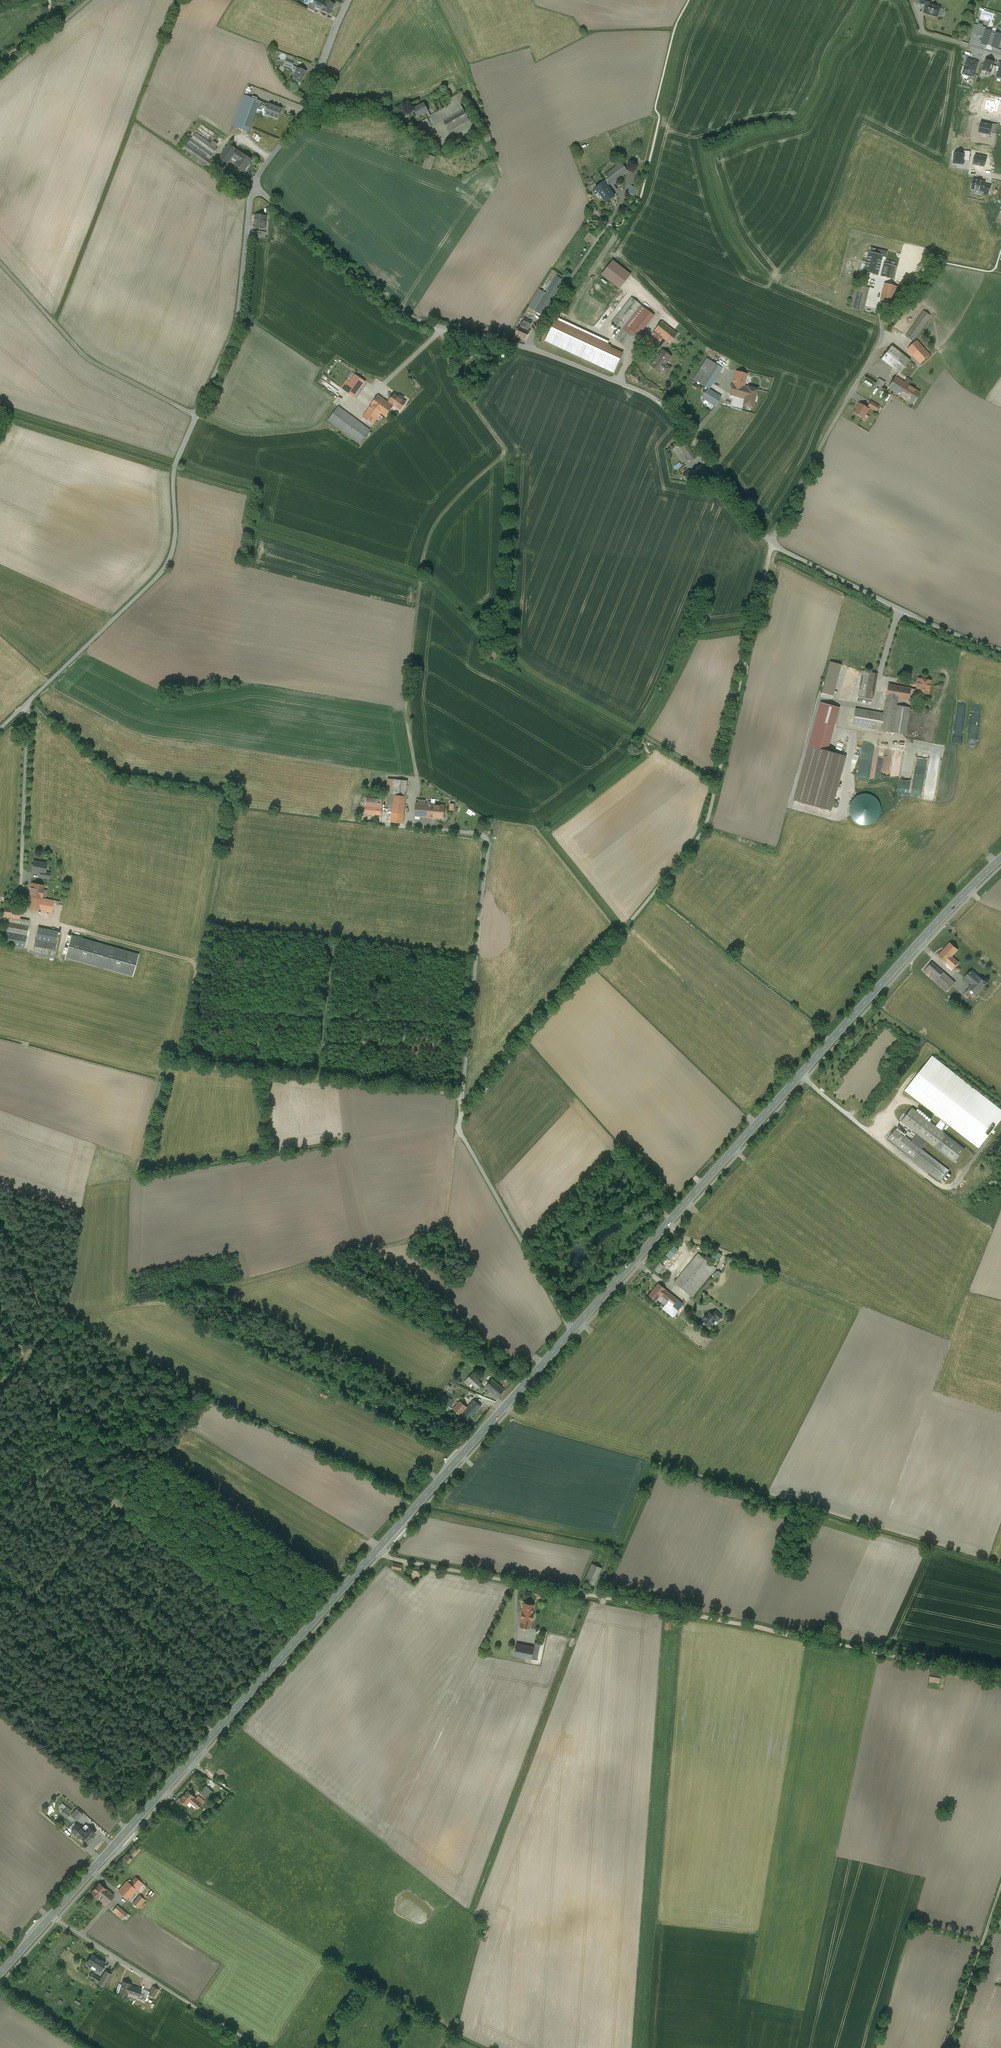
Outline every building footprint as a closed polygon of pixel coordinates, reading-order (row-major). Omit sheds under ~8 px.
[(327,0),(326,3),(320,0),(315,0),(313,5),(322,10),(330,14),(335,4),(327,0)] [(920,4),(926,6),(924,13),(938,17),(941,7),(928,3),(929,0),(921,0),(920,4)] [(976,34),(975,36),(979,37),(980,36),(983,37),(986,30),(986,28),(982,27),(983,26),(978,25),(975,24),(972,33),(976,34)] [(988,46),(988,45),(992,46),(992,47),(998,49),(1000,38),(1000,34),(986,30),(983,37),(981,44),(988,46)] [(967,59),(965,66),(976,70),(978,62),(967,59)] [(991,73),(993,65),(994,62),(986,60),(984,65),(983,65),(981,74),(986,75),(987,72),(991,72),(991,73)] [(976,70),(965,66),(963,74),(974,77),(976,70)] [(306,71),(298,68),(293,80),(301,83),(306,71)] [(965,94),(962,106),(971,108),(973,98),(974,96),(972,96),(965,94)] [(260,101),(244,95),(234,121),(250,127),(257,109),(260,102),(260,101)] [(458,100),(430,116),(427,118),(431,126),(431,127),(443,120),(449,131),(469,121),(458,100)] [(994,111),(998,112),(1000,104),(996,103),(996,101),(995,101),(991,100),(991,101),(986,100),(984,109),(989,110),(988,111),(994,112),(994,111)] [(409,101),(400,106),(402,110),(411,106),(409,101)] [(269,105),(260,102),(257,109),(266,112),(269,105)] [(424,103),(413,109),(417,117),(424,113),(427,118),(430,116),(428,112),(428,111),(424,103)] [(282,109),(269,104),(269,105),(266,112),(265,114),(278,118),(282,109)] [(250,127),(234,121),(232,126),(248,132),(250,127)] [(985,123),(981,122),(979,132),(990,135),(990,132),(992,124),(985,122),(985,123)] [(217,149),(195,133),(184,149),(201,162),(199,164),(204,167),(205,165),(207,167),(212,161),(210,160),(217,149)] [(492,142),(489,133),(482,135),(485,144),(492,142)] [(229,144),(219,158),(227,164),(232,157),(233,157),(233,156),(237,150),(229,144)] [(237,150),(233,156),(233,157),(238,161),(243,154),(237,150)] [(954,153),(953,163),(963,164),(964,160),(964,154),(954,153)] [(252,160),(243,154),(238,161),(236,164),(240,167),(240,166),(244,169),(248,163),(249,164),(252,160)] [(436,159),(428,155),(423,167),(432,170),(436,159)] [(986,158),(975,155),(975,158),(973,164),(984,167),(986,158)] [(627,172),(620,162),(616,165),(617,168),(610,173),(609,172),(604,176),(607,179),(610,184),(611,184),(627,172)] [(607,179),(596,187),(599,191),(606,186),(607,186),(610,184),(607,179)] [(986,181),(973,179),(971,189),(983,191),(985,184),(986,181)] [(607,186),(606,186),(599,191),(598,192),(606,203),(610,200),(614,197),(607,186)] [(266,216),(256,215),(254,228),(265,229),(266,216)] [(887,252),(870,248),(869,253),(882,256),(881,259),(885,260),(887,252)] [(882,256),(869,253),(864,272),(877,275),(881,259),(882,256)] [(561,261),(556,268),(561,271),(566,264),(561,261)] [(895,267),(884,264),(881,276),(892,279),(895,267)] [(544,296),(537,292),(528,307),(542,315),(563,280),(556,277),(546,293),(544,296)] [(896,287),(884,284),(880,300),(892,303),(896,287)] [(869,288),(855,285),(849,308),(863,311),(869,288)] [(896,287),(892,303),(897,304),(901,288),(896,287)] [(631,298),(611,324),(620,331),(625,325),(640,305),(631,298)] [(640,305),(625,325),(635,333),(638,335),(654,315),(640,305)] [(923,311),(906,337),(912,341),(919,332),(930,316),(923,311)] [(534,317),(527,314),(524,318),(532,322),(534,317)] [(556,317),(545,341),(614,373),(623,353),(610,347),(610,346),(607,345),(609,341),(556,317)] [(530,326),(522,323),(523,323),(521,322),(519,328),(519,327),(527,331),(530,326)] [(677,334),(662,322),(654,331),(663,338),(670,344),(677,334)] [(635,333),(625,325),(620,331),(613,340),(624,348),(635,333)] [(527,331),(519,327),(519,328),(516,335),(525,339),(529,332),(527,331)] [(663,338),(654,331),(651,335),(660,342),(663,338)] [(660,342),(651,335),(645,344),(653,351),(660,342)] [(929,354),(917,341),(907,349),(919,363),(920,364),(920,363),(929,355),(930,355),(929,354)] [(910,361),(892,346),(881,359),(899,373),(910,361)] [(662,351),(651,365),(659,372),(661,368),(665,371),(668,367),(670,368),(665,364),(670,357),(662,351)] [(711,351),(706,359),(713,363),(717,355),(711,351)] [(706,359),(693,379),(709,389),(722,369),(713,363),(706,359)] [(747,374),(736,371),(733,383),(744,386),(747,374)] [(323,373),(316,383),(333,395),(337,389),(325,381),(328,377),(323,373)] [(365,382),(352,373),(341,387),(354,397),(365,382)] [(903,382),(895,377),(888,388),(913,404),(920,393),(909,386),(903,382)] [(885,382),(879,379),(875,384),(881,388),(885,382)] [(744,386),(733,383),(730,395),(745,399),(749,387),(744,386)] [(757,389),(749,387),(745,399),(743,405),(752,407),(757,389)] [(721,397),(708,389),(702,398),(715,406),(721,397)] [(406,402),(394,394),(389,401),(389,402),(389,403),(388,403),(381,413),(386,417),(386,416),(393,407),(393,406),(394,405),(400,410),(406,402)] [(378,396),(370,406),(381,413),(388,403),(378,395),(378,396)] [(733,397),(732,406),(742,408),(743,407),(738,406),(739,398),(733,397)] [(878,407),(871,402),(868,406),(876,411),(878,407)] [(868,409),(859,404),(854,413),(863,418),(868,409)] [(370,430),(338,406),(328,420),(360,444),(370,430)] [(381,413),(370,406),(362,417),(372,424),(381,413)] [(696,458),(681,438),(671,446),(677,454),(686,466),(696,458)] [(686,466),(677,454),(671,458),(680,470),(686,466)] [(700,466),(694,471),(697,476),(700,480),(707,475),(700,466)] [(694,471),(686,477),(690,482),(690,481),(697,476),(694,471)] [(495,649),(492,647),(488,654),(495,659),(500,652),(495,649)] [(841,665),(830,662),(822,692),(833,695),(841,665)] [(877,673),(862,671),(858,696),(862,696),(869,697),(873,698),(877,673)] [(917,690),(910,688),(909,694),(918,696),(919,692),(928,694),(930,680),(918,678),(917,683),(918,684),(917,690)] [(910,688),(888,684),(886,696),(897,698),(908,700),(909,694),(910,688)] [(869,697),(862,696),(860,705),(868,706),(869,697)] [(910,708),(896,705),(897,698),(886,696),(883,714),(881,729),(881,730),(905,734),(910,708)] [(883,714),(855,709),(853,724),(881,729),(883,714)] [(845,757),(808,747),(793,802),(830,812),(845,757)] [(898,781),(900,772),(892,770),(890,779),(898,781)] [(407,781),(388,779),(386,794),(394,795),(406,796),(407,781)] [(877,817),(880,805),(875,796),(865,793),(853,799),(850,809),(855,818),(867,821),(877,817)] [(394,795),(386,794),(385,808),(392,809),(394,795)] [(406,796),(394,795),(392,809),(392,813),(404,814),(406,796)] [(382,799),(366,797),(365,806),(382,808),(382,799)] [(430,804),(416,803),(415,816),(429,817),(430,804)] [(444,805),(430,804),(429,817),(443,818),(444,805)] [(382,808),(365,806),(364,813),(381,815),(382,808)] [(404,814),(392,813),(391,822),(403,823),(404,814)] [(46,863),(34,861),(33,864),(31,865),(33,867),(32,870),(35,870),(37,872),(41,873),(45,874),(45,873),(46,863)] [(44,886),(32,883),(29,900),(41,902),(42,898),(44,886)] [(54,900),(42,898),(41,902),(40,910),(52,913),(54,900)] [(41,902),(29,900),(27,908),(40,910),(41,902)] [(22,909),(5,905),(3,917),(9,918),(20,920),(20,919),(22,909)] [(19,924),(8,922),(4,944),(24,948),(28,926),(19,924)] [(58,931),(38,928),(36,939),(55,943),(58,931)] [(139,954),(71,935),(65,957),(132,976),(139,954)] [(36,939),(35,939),(33,953),(53,957),(55,943),(36,939)] [(951,941),(938,956),(955,970),(962,962),(954,955),(960,949),(951,941)] [(949,992),(956,984),(932,965),(926,973),(949,992)] [(966,992),(974,999),(989,981),(974,968),(966,978),(973,984),(966,992)] [(978,1148),(1000,1119),(1000,1109),(932,1055),(904,1090),(941,1118),(948,1124),(978,1148)] [(954,1163),(965,1149),(941,1131),(935,1126),(912,1108),(901,1122),(918,1134),(912,1141),(896,1129),(888,1140),(941,1181),(949,1171),(922,1150),(928,1142),(954,1163)] [(941,1118),(935,1126),(941,1131),(948,1124),(941,1118)] [(670,1229),(679,1219),(677,1217),(668,1227),(670,1229)] [(674,1246),(666,1255),(670,1259),(678,1250),(674,1246)] [(704,1246),(702,1252),(720,1259),(722,1253),(704,1246)] [(698,1253),(674,1282),(692,1297),(716,1268),(698,1253)] [(654,1269),(658,1273),(664,1266),(660,1263),(654,1269)] [(713,1277),(716,1280),(722,1272),(719,1270),(713,1277)] [(682,1304),(660,1285),(650,1296),(656,1301),(660,1296),(667,1302),(662,1308),(672,1316),(682,1304)] [(722,1316),(715,1310),(712,1314),(716,1318),(718,1320),(722,1316)] [(705,1318),(703,1320),(710,1326),(716,1318),(712,1314),(709,1312),(707,1316),(706,1315),(704,1318),(705,1318)] [(472,1373),(466,1378),(476,1388),(482,1383),(472,1373)] [(493,1378),(485,1387),(497,1398),(505,1389),(493,1378)] [(323,1389),(320,1395),(329,1400),(332,1394),(323,1389)] [(470,1419),(483,1407),(475,1398),(467,1405),(461,1399),(453,1407),(460,1414),(463,1411),(470,1419)] [(405,1564),(393,1562),(392,1569),(404,1571),(405,1564)] [(592,1564),(584,1583),(593,1586),(600,1568),(592,1564)] [(420,1576),(420,1575),(420,1574),(419,1573),(419,1572),(418,1571),(417,1570),(416,1570),(415,1569),(413,1569),(411,1570),(410,1570),(409,1571),(408,1573),(408,1574),(407,1576),(408,1577),(408,1578),(409,1580),(411,1581),(412,1581),(413,1581),(414,1581),(416,1581),(417,1580),(418,1580),(419,1579),(419,1578),(420,1576)] [(524,1601),(520,1626),(530,1627),(534,1603),(524,1601)] [(820,1623),(817,1634),(825,1636),(828,1625),(820,1623)] [(516,1645),(514,1656),(532,1660),(534,1649),(516,1645)] [(931,1671),(929,1681),(940,1683),(942,1672),(931,1671)] [(206,1786),(200,1792),(206,1797),(212,1790),(206,1786)] [(188,1791),(180,1799),(186,1805),(190,1801),(198,1809),(203,1804),(196,1798),(188,1791)] [(199,1796),(196,1798),(203,1804),(205,1801),(199,1796)] [(67,1807),(62,1812),(68,1817),(70,1814),(70,1813),(71,1811),(67,1807)] [(77,1808),(71,1815),(77,1820),(83,1814),(77,1808)] [(93,1839),(93,1837),(92,1836),(95,1833),(89,1827),(84,1831),(77,1824),(72,1831),(79,1837),(80,1836),(88,1844),(93,1839)] [(138,1846),(132,1853),(135,1856),(141,1849),(138,1846)] [(119,1889),(128,1897),(143,1881),(135,1875),(130,1880),(129,1879),(119,1889)] [(114,1896),(99,1882),(91,1892),(106,1905),(114,1896)] [(141,1893),(133,1902),(139,1907),(147,1899),(141,1893)] [(128,1912),(118,1904),(113,1910),(123,1918),(128,1912)] [(105,1962),(92,1954),(87,1962),(101,1970),(105,1962)] [(111,1973),(106,1969),(102,1976),(94,1971),(90,1976),(104,1985),(111,1973)] [(131,1983),(123,1981),(119,1993),(142,2001),(143,1997),(137,1995),(140,1988),(131,1985),(131,1983)] [(149,1995),(155,1998),(160,1989),(153,1986),(149,1995)]
